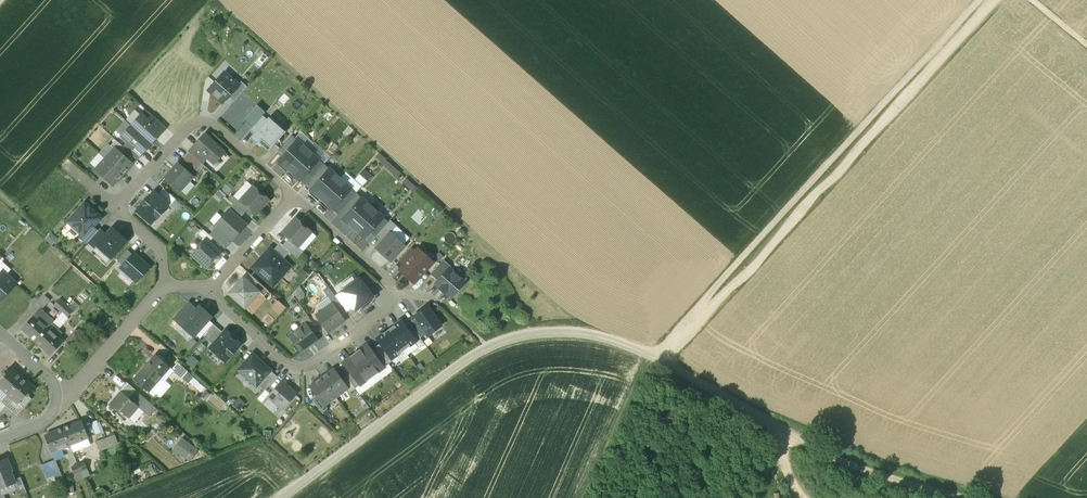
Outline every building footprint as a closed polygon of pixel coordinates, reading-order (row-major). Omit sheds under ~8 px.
[(224,72),(209,89),(208,91),(222,103),(229,96),(239,85),(239,84),(224,72)] [(239,85),(229,96),(234,101),(247,87),(241,81),(239,84),(239,85)] [(148,120),(141,115),(132,125),(151,143),(161,132),(160,132),(148,120)] [(165,126),(153,115),(148,120),(160,132),(165,126)] [(263,115),(250,130),(255,135),(268,120),(263,115)] [(255,135),(252,138),(258,143),(259,143),(268,151),(286,131),(281,127),(282,126),(271,117),(255,135)] [(151,143),(132,125),(122,136),(128,142),(141,153),(141,154),(151,143)] [(224,152),(204,134),(194,145),(195,146),(207,157),(214,163),(224,152)] [(292,135),(279,149),(284,154),(297,140),(292,135)] [(124,147),(116,140),(111,145),(114,149),(115,148),(123,155),(127,151),(123,147),(124,147)] [(284,154),(278,161),(289,170),(308,150),(297,140),(284,154)] [(141,153),(128,142),(124,147),(123,147),(127,151),(136,158),(141,153)] [(207,157),(195,146),(189,153),(202,164),(207,157)] [(123,155),(115,148),(114,149),(105,159),(123,174),(132,164),(123,155)] [(316,156),(327,161),(330,154),(318,149),(316,156)] [(308,150),(289,170),(299,180),(305,173),(318,159),(308,150)] [(378,154),(374,158),(382,165),(386,161),(378,154)] [(105,159),(96,169),(113,185),(123,174),(105,159)] [(318,159),(305,173),(311,179),(324,164),(318,159)] [(386,161),(382,165),(397,178),(401,174),(386,161)] [(178,163),(165,178),(180,191),(193,176),(178,163)] [(324,164),(311,179),(316,184),(330,169),(324,164)] [(356,179),(363,186),(373,175),(365,168),(356,179)] [(316,184),(311,190),(321,199),(340,178),(330,169),(316,184)] [(340,178),(321,199),(332,209),(337,202),(351,188),(340,178)] [(417,188),(406,179),(403,182),(414,192),(417,188)] [(254,186),(241,201),(248,208),(255,214),(268,199),(254,186)] [(176,199),(163,188),(158,194),(168,204),(170,206),(176,199)] [(351,188),(337,202),(343,208),(356,193),(351,188)] [(155,192),(149,198),(148,197),(142,203),(143,204),(137,211),(151,223),(156,216),(158,217),(163,211),(162,210),(168,204),(158,194),(155,192)] [(356,193),(343,208),(349,213),(362,198),(356,193)] [(241,201),(234,196),(230,200),(234,204),(244,213),(248,208),(241,201)] [(349,213),(343,219),(353,228),(372,207),(362,198),(349,213)] [(85,203),(68,221),(81,233),(84,236),(92,226),(93,227),(101,217),(85,203)] [(244,213),(234,204),(229,210),(239,219),(244,213)] [(372,207),(353,228),(364,238),(370,231),(383,217),(372,207)] [(229,210),(215,226),(217,227),(231,240),(245,225),(239,219),(229,210)] [(383,217),(370,231),(376,236),(377,235),(389,222),(383,217)] [(297,218),(283,234),(289,239),(297,246),(311,231),(297,218)] [(389,222),(377,235),(384,241),(391,233),(395,228),(389,222)] [(92,226),(84,236),(81,233),(78,235),(87,243),(88,242),(98,231),(93,227),(92,226)] [(231,240),(217,227),(210,235),(213,238),(224,248),(231,240)] [(98,231),(88,242),(95,248),(98,245),(97,245),(107,234),(100,228),(98,231)] [(107,234),(97,245),(98,245),(112,258),(127,241),(112,228),(107,234)] [(210,235),(203,229),(199,234),(205,239),(209,243),(213,238),(210,235)] [(377,249),(390,261),(405,245),(391,233),(384,241),(377,249)] [(205,239),(192,253),(207,267),(220,253),(209,243),(205,239)] [(297,246),(289,239),(283,245),(298,258),(304,252),(297,246)] [(280,243),(273,250),(283,259),(290,252),(289,252),(283,246),(283,245),(280,243)] [(411,247),(398,262),(403,266),(416,251),(411,247)] [(273,250),(270,248),(252,267),(273,286),(291,266),(273,250)] [(403,266),(400,270),(414,283),(433,262),(418,249),(403,266)] [(118,261),(123,266),(133,254),(127,250),(118,261)] [(121,268),(136,282),(149,267),(134,254),(133,254),(123,266),(121,268)] [(443,260),(430,274),(438,281),(449,268),(451,266),(443,260)] [(2,262),(0,264),(0,274),(3,271),(7,274),(11,270),(2,262)] [(465,282),(449,268),(438,281),(436,283),(440,287),(439,288),(445,293),(446,292),(452,297),(465,282)] [(17,284),(7,274),(3,271),(0,274),(0,302),(17,284)] [(252,285),(243,277),(229,293),(245,307),(259,292),(259,291),(252,285)] [(359,279),(341,292),(352,307),(354,310),(372,297),(359,279)] [(269,291),(257,280),(252,285),(259,291),(259,292),(264,296),(269,291)] [(301,290),(295,295),(300,301),(306,297),(301,290)] [(352,307),(341,292),(335,296),(346,311),(352,307)] [(44,295),(37,303),(43,308),(50,300),(44,295)] [(335,296),(330,300),(333,304),(341,316),(347,312),(346,311),(335,296)] [(67,307),(59,299),(54,305),(62,312),(67,307)] [(271,309),(279,316),(286,308),(278,301),(271,309)] [(175,320),(183,326),(197,310),(189,303),(175,320)] [(443,324),(448,320),(435,303),(430,306),(443,324)] [(333,304),(316,315),(328,331),(344,320),(341,316),(333,304)] [(197,310),(183,326),(195,336),(212,316),(200,306),(197,310)] [(73,312),(67,307),(62,312),(68,317),(73,312)] [(427,307),(414,316),(415,318),(426,334),(428,336),(441,326),(427,307)] [(54,322),(42,311),(36,318),(48,328),(54,322)] [(33,315),(21,328),(36,341),(48,328),(36,318),(33,315)] [(318,330),(307,315),(302,319),(306,324),(313,334),(318,330)] [(409,322),(421,338),(426,334),(415,318),(409,322)] [(404,326),(400,321),(389,329),(404,350),(415,342),(404,326)] [(421,338),(409,322),(404,326),(415,342),(421,338)] [(213,324),(203,336),(213,344),(223,333),(213,324)] [(306,324),(290,336),(301,351),(317,340),(313,334),(306,324)] [(63,342),(48,328),(36,341),(50,355),(63,342)] [(404,350),(389,329),(377,337),(381,343),(392,358),(404,350)] [(76,330),(66,341),(71,346),(81,335),(76,330)] [(213,344),(211,346),(211,350),(223,360),(227,360),(241,343),(226,330),(223,333),(213,344)] [(392,358),(381,343),(376,347),(377,348),(387,362),(392,358)] [(372,352),(368,347),(365,346),(355,353),(372,376),(383,368),(372,352)] [(387,362),(377,348),(372,352),(383,368),(388,364),(387,362)] [(166,359),(159,353),(157,356),(164,361),(166,359)] [(252,353),(238,370),(256,386),(258,385),(271,370),(252,353)] [(355,353),(345,361),(345,363),(349,369),(360,384),(372,376),(355,353)] [(155,355),(135,378),(134,378),(134,379),(149,392),(149,391),(169,368),(170,368),(157,356),(155,354),(155,355)] [(178,362),(172,369),(181,378),(188,371),(178,362)] [(10,367),(3,374),(5,376),(0,382),(0,386),(8,394),(21,379),(17,375),(18,374),(10,367)] [(341,380),(333,369),(322,378),(336,396),(346,388),(347,388),(341,380)] [(360,384),(349,369),(344,373),(346,376),(355,388),(360,384)] [(271,370),(258,385),(264,391),(277,376),(271,370)] [(355,388),(346,376),(341,380),(347,388),(346,388),(349,393),(355,388)] [(336,396),(322,378),(311,386),(318,396),(324,405),(325,404),(336,396)] [(21,379),(8,394),(19,403),(26,395),(28,397),(29,396),(35,389),(27,382),(26,383),(21,379)] [(296,393),(282,381),(268,396),(282,408),(296,393)] [(145,398),(136,390),(131,395),(140,403),(145,398)] [(129,398),(122,392),(110,405),(118,412),(120,410),(128,417),(133,411),(138,406),(129,398)] [(8,394),(1,402),(13,412),(16,415),(31,398),(29,396),(28,397),(26,395),(19,403),(8,394)] [(156,408),(145,398),(140,403),(131,395),(129,398),(138,406),(133,411),(136,413),(140,408),(149,416),(156,408)] [(324,405),(318,396),(313,400),(322,413),(328,408),(325,404),(324,405)] [(242,399),(235,404),(238,409),(245,404),(242,399)] [(1,402),(0,403),(0,414),(7,420),(13,412),(1,402)] [(322,414),(328,421),(333,418),(327,410),(322,414)] [(81,421),(63,428),(70,444),(88,437),(81,421)] [(93,434),(102,431),(99,421),(90,424),(93,434)] [(63,428),(45,435),(51,452),(70,444),(63,428)] [(114,436),(96,442),(99,450),(117,444),(114,436)] [(198,450),(182,439),(174,449),(186,458),(190,461),(198,450)] [(60,448),(51,452),(54,460),(55,459),(63,456),(60,448)] [(63,478),(55,459),(54,460),(42,465),(47,478),(53,475),(56,481),(62,478),(63,478)] [(0,463),(0,492),(1,495),(16,489),(13,482),(14,481),(13,480),(5,460),(0,463)] [(87,469),(84,462),(78,465),(81,471),(87,469)] [(81,471),(78,465),(71,467),(74,474),(81,471)] [(26,492),(20,477),(13,480),(14,481),(13,482),(16,489),(19,495),(26,492)]
